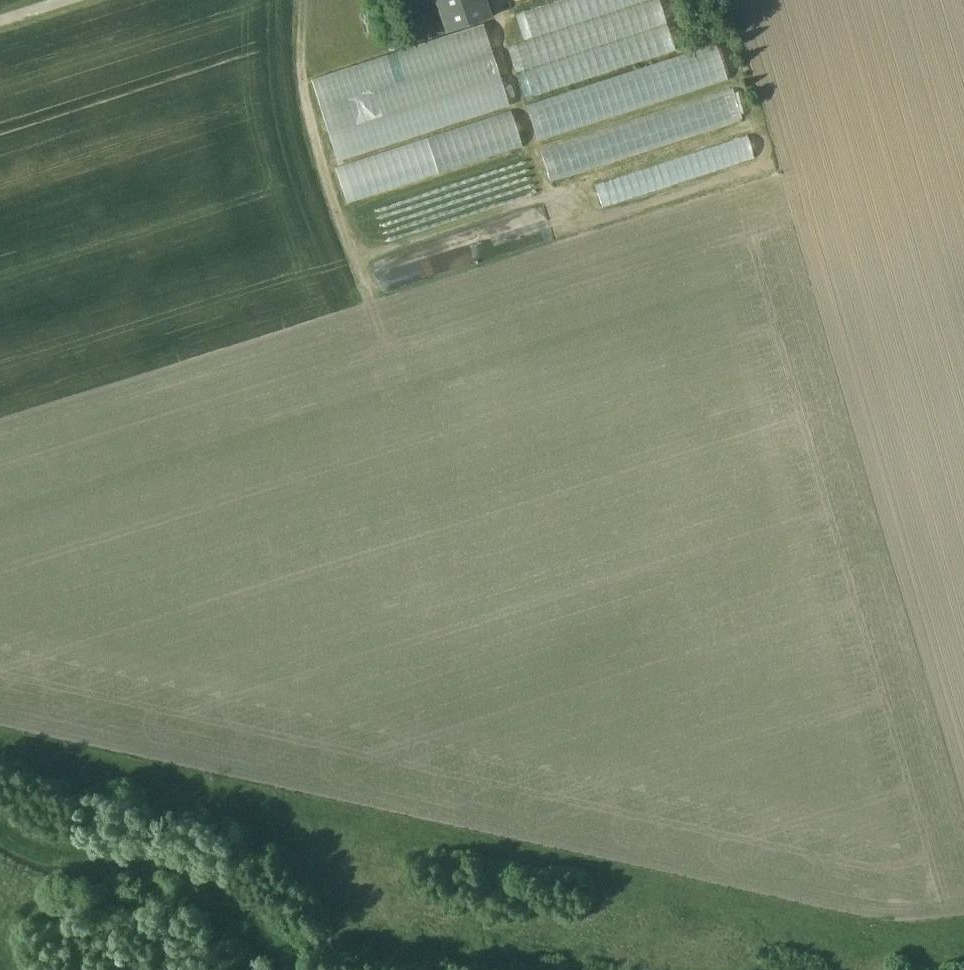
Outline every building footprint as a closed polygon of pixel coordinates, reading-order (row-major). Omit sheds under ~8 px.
[(447,32),(492,16),(486,0),(436,0),(447,32)] [(674,51),(659,0),(548,0),(514,10),(523,41),(508,45),(522,94),(674,51)] [(535,137),(727,79),(716,43),(525,101),(535,137)] [(633,150),(740,116),(731,89),(625,122),(633,150)] [(358,195),(522,145),(512,109),(347,159),(358,195)]
